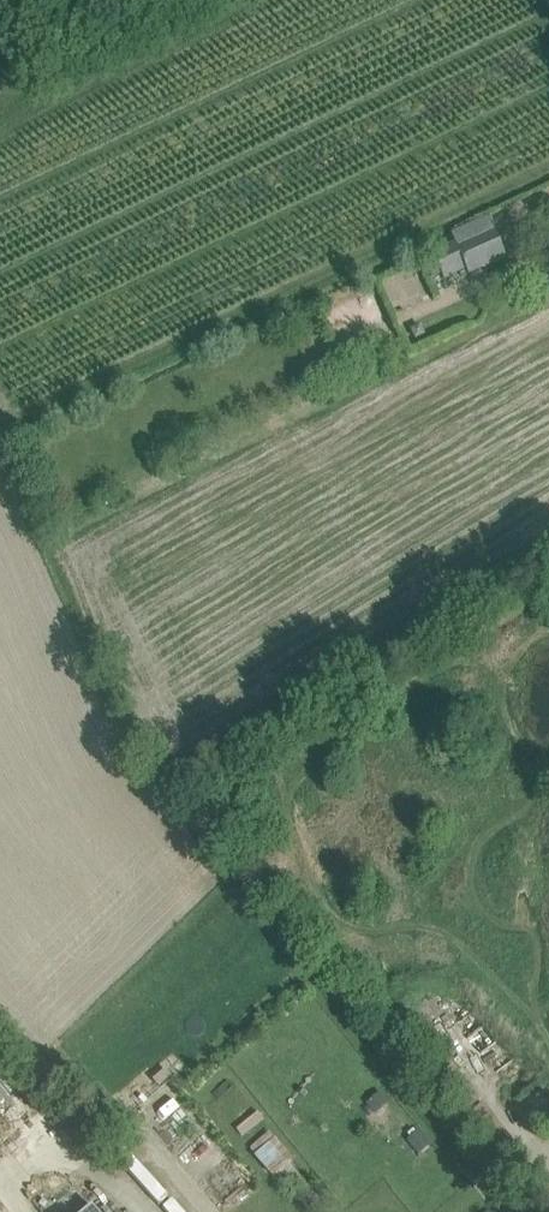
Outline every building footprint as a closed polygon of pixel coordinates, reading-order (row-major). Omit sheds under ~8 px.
[(493,228),(456,244),(461,257),(465,268),(467,274),(506,256),(493,228)] [(328,315),(339,336),(360,325),(350,304),(328,315)] [(379,1092),(366,1102),(373,1112),(387,1102),(379,1092)] [(418,1129),(406,1138),(417,1153),(429,1143),(418,1129)] [(253,1156),(272,1177),(293,1158),(275,1137),(253,1156)]
